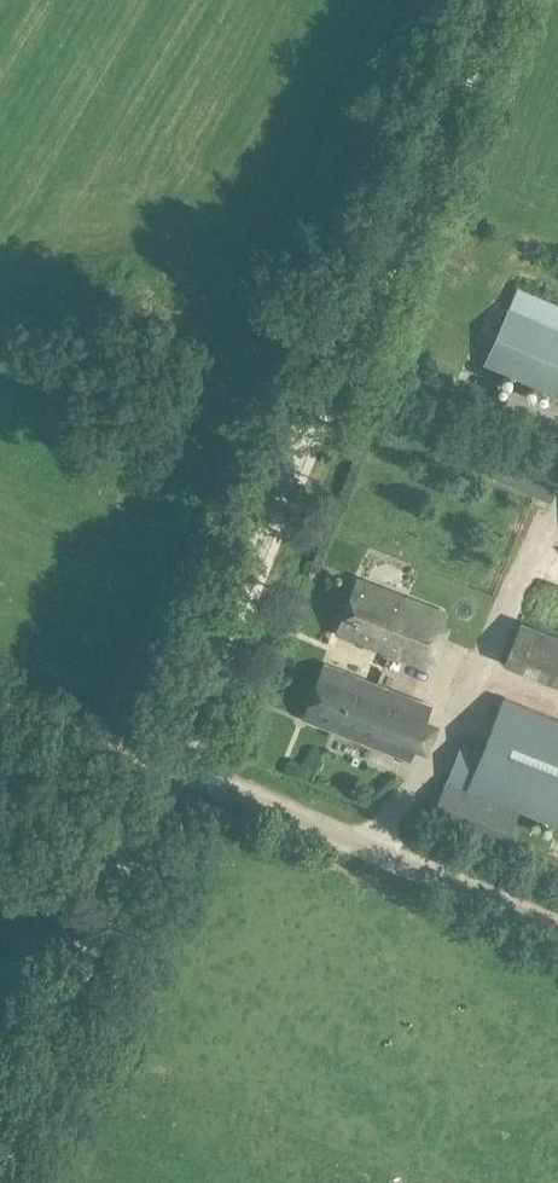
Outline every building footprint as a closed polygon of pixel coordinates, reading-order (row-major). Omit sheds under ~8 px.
[(557,396),(557,301),(519,284),(484,363),(557,396)] [(473,420),(456,459),(553,502),(557,490),(557,458),(473,420)] [(359,578),(338,632),(425,667),(429,657),(436,660),(450,625),(443,622),(446,613),(359,578)] [(557,687),(557,638),(509,624),(496,668),(557,687)] [(327,664),(305,718),(409,759),(430,705),(403,694),(377,684),(327,664)] [(486,747),(468,793),(519,812),(557,827),(557,717),(505,697),(486,747)] [(468,793),(486,747),(463,738),(431,821),(505,849),(519,812),(468,793)]
